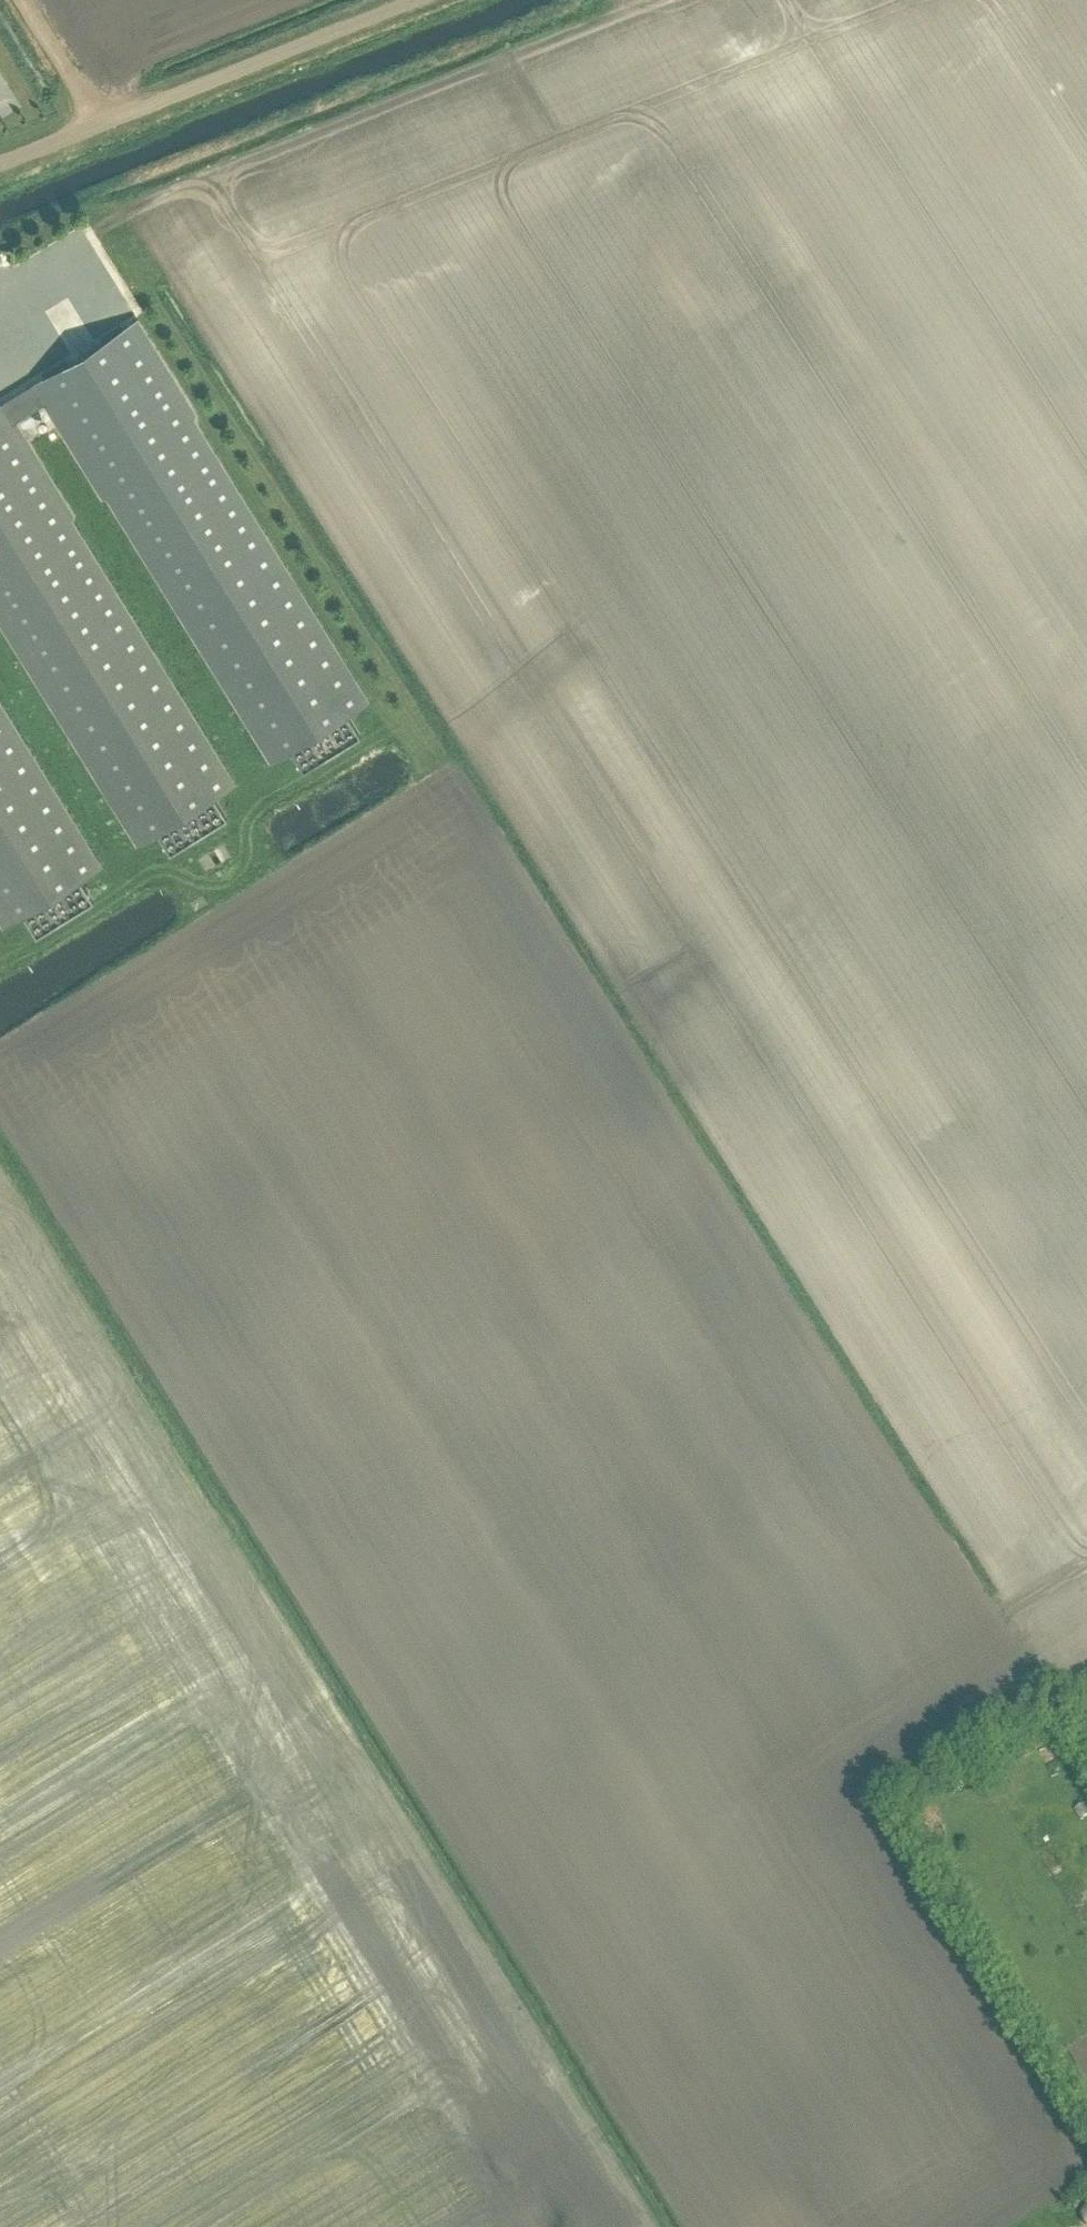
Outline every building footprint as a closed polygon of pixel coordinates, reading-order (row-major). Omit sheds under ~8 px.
[(45,402),(103,497),(108,494),(272,759),(292,747),(304,767),(361,732),(348,712),(368,700),(193,416),(197,414),(138,318),(122,328),(119,323),(101,334),(104,339),(66,362),(64,357),(46,368),(49,373),(37,380),(38,381),(0,404),(0,619),(139,842),(158,829),(171,850),(227,815),(215,794),(234,782),(70,518),(74,515),(15,420),(45,402)] [(5,924),(25,912),(37,933),(94,898),(81,877),(101,865),(0,702),(0,916),(5,924)]
